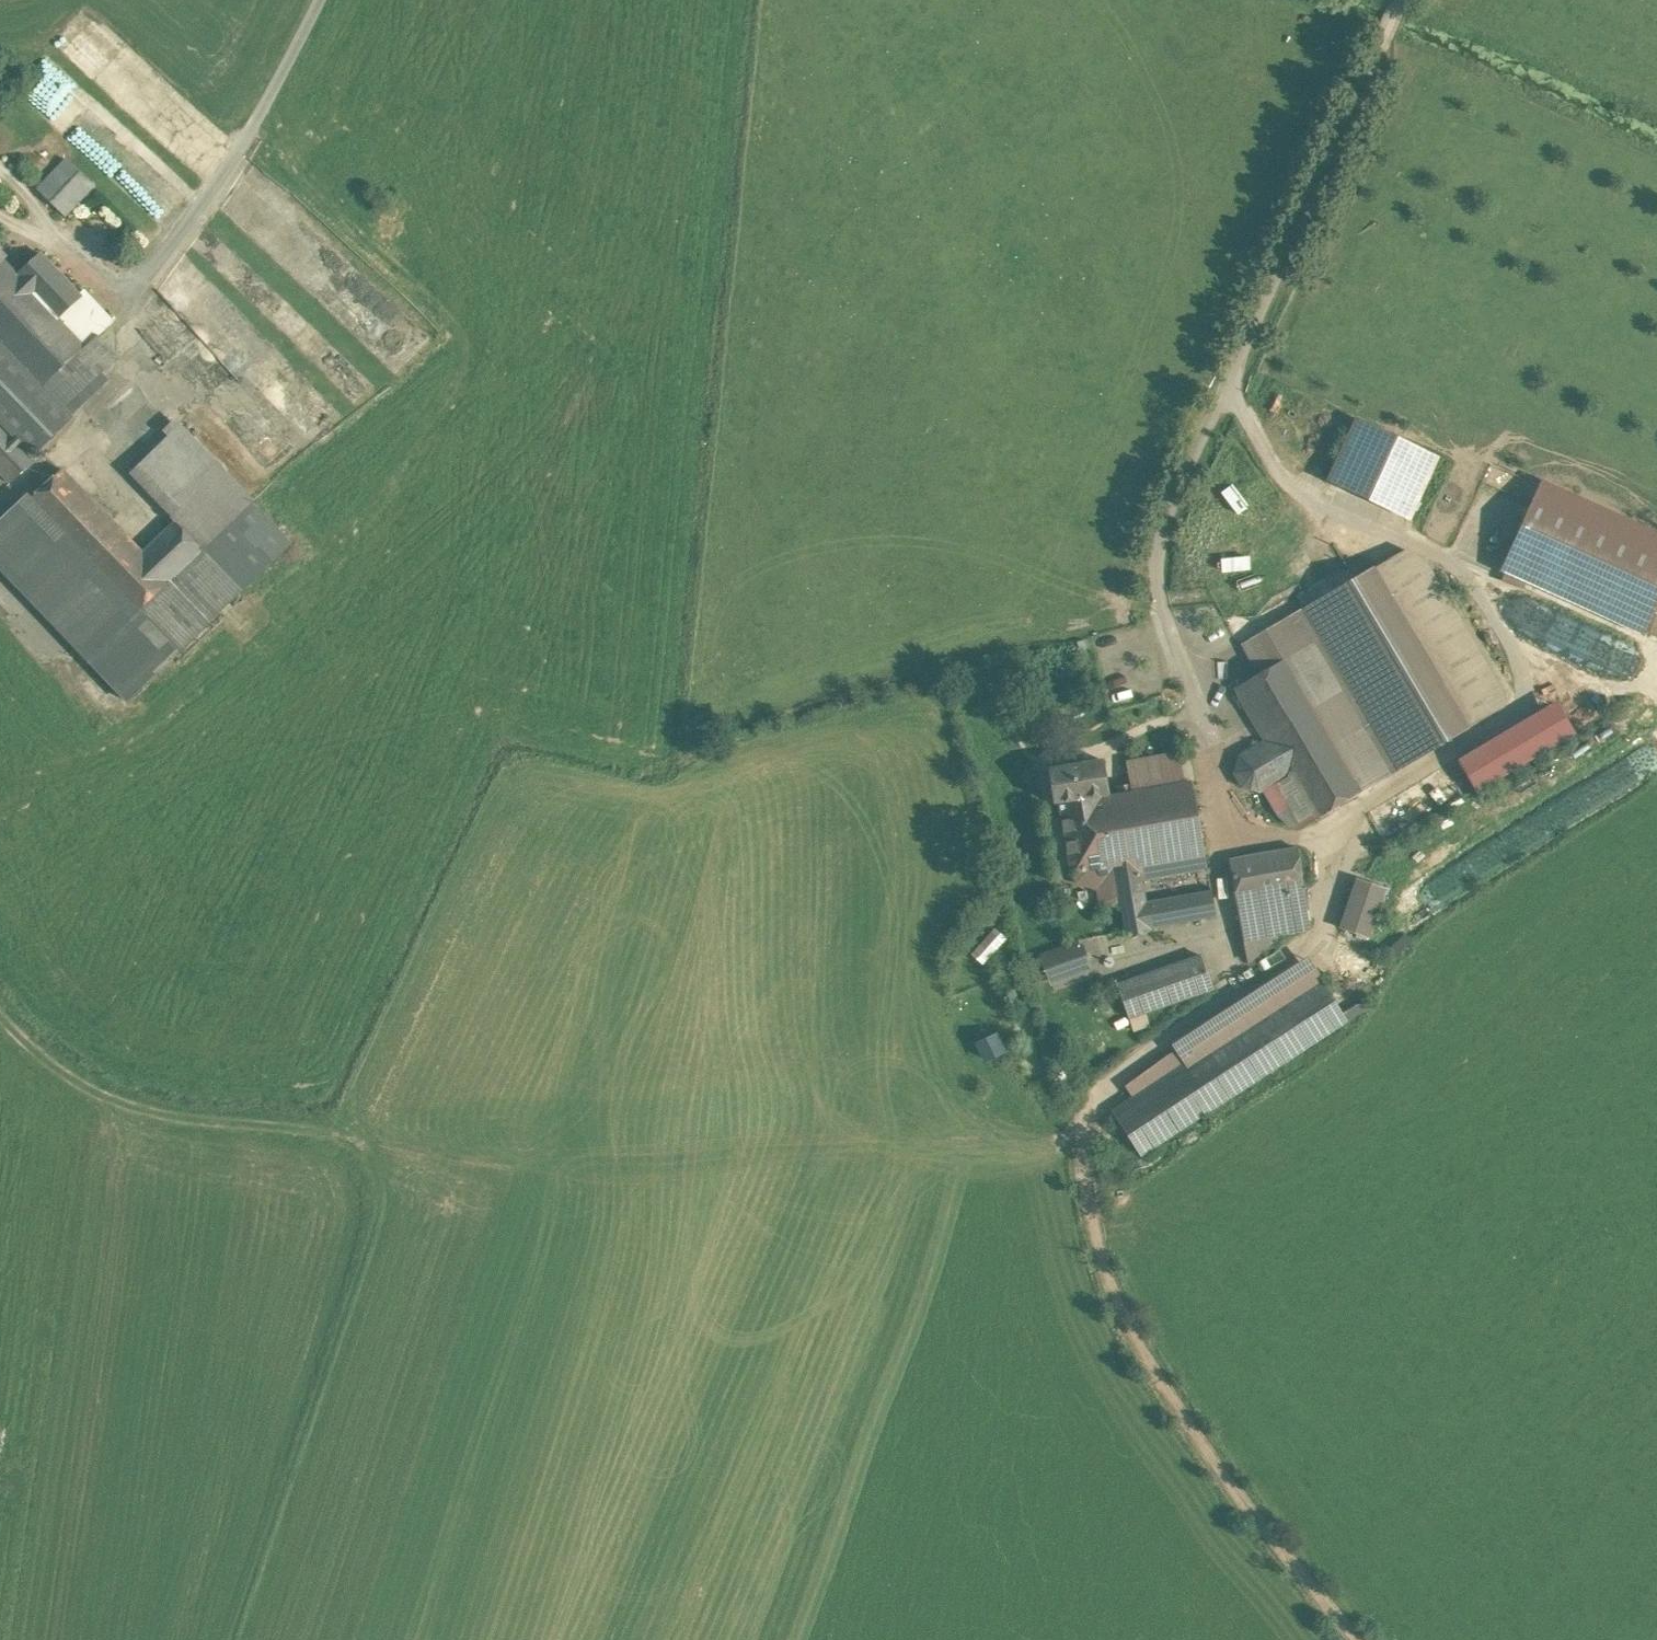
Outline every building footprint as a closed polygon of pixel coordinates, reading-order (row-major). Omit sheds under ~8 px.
[(67,159),(38,189),(65,215),(94,185),(67,159)] [(19,276),(3,258),(7,255),(0,247),(0,291),(19,276)] [(19,276),(0,291),(0,345),(41,388),(85,346),(57,316),(81,294),(80,293),(43,254),(19,276)] [(84,290),(80,293),(81,294),(57,316),(85,346),(86,347),(99,335),(114,321),(84,290)] [(85,346),(41,388),(62,409),(118,356),(99,335),(86,347),(85,346)] [(0,345),(0,421),(28,450),(66,414),(62,409),(41,388),(0,345)] [(0,421),(0,471),(10,482),(36,458),(28,450),(0,421)] [(1364,422),(1335,484),(1417,522),(1446,460),(1364,422)] [(253,501),(180,425),(141,463),(174,496),(176,521),(203,549),(253,501)] [(174,496),(141,463),(132,472),(176,521),(174,496)] [(120,528),(63,469),(28,501),(86,561),(120,528)] [(1500,571),(1643,634),(1656,602),(1656,537),(1539,484),(1500,571)] [(28,501),(0,527),(0,566),(128,700),(175,654),(136,612),(109,585),(86,561),(28,501)] [(203,549),(169,581),(209,622),(292,542),(253,501),(203,549)] [(143,552),(109,585),(136,612),(169,581),(203,549),(176,521),(143,552)] [(120,528),(86,561),(109,585),(143,552),(120,528)] [(1499,709),(1404,549),(1373,568),(1467,727),(1499,709)] [(1373,568),(1260,634),(1277,663),(1288,656),(1366,788),(1467,727),(1373,568)] [(169,581),(136,612),(175,654),(176,654),(209,622),(169,581)] [(1606,639),(1602,651),(1590,647),(1585,660),(1629,676),(1638,650),(1606,639)] [(1366,788),(1288,656),(1277,663),(1235,688),(1266,740),(1287,775),(1264,788),(1279,815),(1292,824),(1301,827),(1366,788)] [(1266,740),(1239,755),(1234,771),(1243,787),(1258,792),(1264,788),(1287,775),(1266,740)] [(1103,759),(1048,769),(1054,803),(1060,802),(1072,873),(1114,865),(1102,799),(1102,795),(1109,794),(1103,759)] [(1192,783),(1135,793),(1133,783),(1116,786),(1118,796),(1102,799),(1114,865),(1125,931),(1216,915),(1192,783)] [(1298,847),(1230,859),(1237,900),(1305,888),(1298,847)] [(1359,878),(1342,928),(1367,936),(1383,887),(1359,878)] [(983,962),(1007,935),(995,925),(971,951),(983,962)] [(1081,945),(1043,959),(1050,979),(1088,965),(1081,945)] [(1202,955),(1117,984),(1129,1017),(1213,987),(1202,955)] [(1184,1064),(1113,1109),(1143,1155),(1352,1021),(1310,956),(1172,1045),(1184,1064)] [(977,1040),(986,1061),(1008,1051),(999,1031),(977,1040)]
